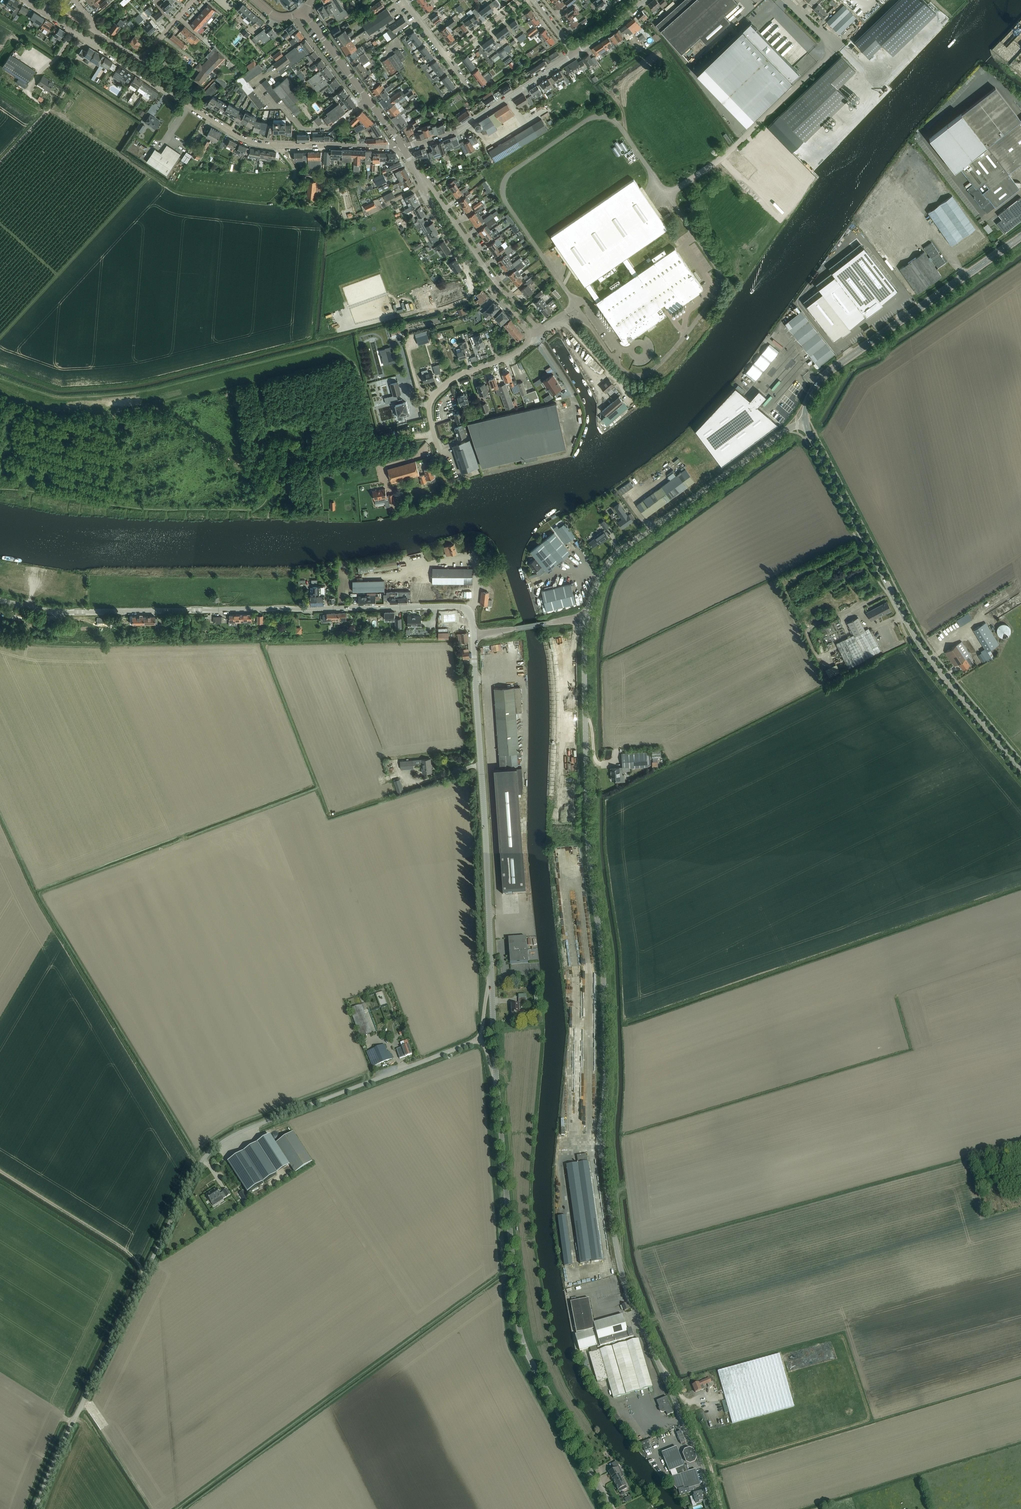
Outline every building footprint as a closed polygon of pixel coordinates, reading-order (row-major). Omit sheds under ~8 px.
[(16,12),(19,8),(16,6),(19,2),(16,0),(8,0),(5,5),(13,10),(11,13),(14,15),(16,12)] [(90,3),(92,6),(91,7),(93,9),(94,8),(99,4),(97,2),(99,0),(93,0),(90,3)] [(159,5),(163,9),(166,13),(174,6),(171,3),(174,0),(165,0),(164,1),(166,3),(164,5),(162,3),(159,5)] [(350,13),(342,6),(338,0),(322,0),(324,3),(323,3),(324,5),(318,8),(319,10),(318,10),(322,17),(323,16),(324,18),(329,14),(330,16),(332,15),(331,13),(333,12),(338,20),(342,18),(350,13)] [(380,0),(371,7),(376,14),(381,11),(380,9),(384,6),(380,0)] [(553,2),(558,9),(562,6),(564,4),(562,1),(562,2),(561,0),(560,1),(559,0),(556,0),(553,2)] [(607,5),(604,0),(596,0),(593,2),(598,9),(601,6),(603,8),(607,5)] [(656,0),(653,0),(648,4),(653,10),(659,5),(662,7),(667,3),(665,0),(662,0),(659,3),(656,0)] [(656,25),(681,53),(700,36),(706,43),(730,22),(724,15),(737,3),(734,0),(683,0),(656,25)] [(811,6),(812,5),(814,8),(813,8),(816,11),(822,18),(823,17),(826,14),(827,13),(821,7),(817,3),(820,1),(821,0),(805,0),(811,6)] [(855,42),(868,57),(882,44),(892,55),(936,13),(923,0),(899,0),(855,42)] [(430,6),(427,2),(422,6),(427,12),(433,8),(431,5),(430,6)] [(488,13),(493,9),(491,6),(494,4),(492,2),(490,4),(485,8),(488,13)] [(208,4),(204,9),(212,16),(216,11),(208,4)] [(259,17),(243,4),(238,9),(238,10),(245,16),(243,19),(248,24),(250,21),(254,23),(256,21),(261,26),(264,22),(259,17)] [(140,5),(135,10),(138,14),(143,9),(140,5)] [(827,21),(827,22),(839,34),(842,31),(856,17),(844,5),(841,8),(841,7),(830,18),(827,21)] [(25,14),(28,10),(22,6),(19,10),(25,14)] [(563,15),(567,22),(573,18),(576,15),(580,13),(575,6),(569,10),(567,12),(563,15)] [(147,9),(144,11),(149,16),(151,13),(153,12),(149,7),(147,9)] [(390,25),(396,21),(386,7),(362,24),(366,29),(370,35),(388,22),(390,25)] [(485,8),(478,13),(479,15),(480,15),(482,14),(484,16),(488,13),(485,8)] [(212,16),(204,9),(199,14),(207,21),(212,16)] [(476,11),(474,9),(472,11),(473,12),(469,16),(470,18),(474,23),(479,20),(477,17),(479,16),(480,15),(476,11)] [(528,22),(535,16),(530,9),(525,14),(529,20),(527,21),(528,22)] [(153,16),(154,17),(157,20),(164,14),(161,11),(160,10),(155,15),(153,16)] [(644,20),(648,17),(641,10),(636,15),(639,19),(640,20),(641,19),(643,21),(644,20)] [(40,24),(41,22),(44,18),(34,11),(30,17),(40,24)] [(436,25),(440,22),(442,20),(437,13),(434,16),(435,16),(432,19),(436,25)] [(139,14),(134,18),(139,23),(141,21),(145,26),(143,27),(146,30),(150,34),(156,28),(152,24),(149,21),(148,23),(139,14)] [(199,14),(195,19),(203,27),(207,21),(199,14)] [(408,23),(403,16),(396,21),(390,25),(390,26),(387,27),(389,30),(387,31),(391,38),(397,35),(395,32),(404,26),(408,23)] [(469,27),(474,23),(470,18),(469,16),(461,21),(463,23),(465,26),(467,25),(469,27)] [(534,26),(540,22),(535,16),(528,22),(530,25),(532,24),(534,26)] [(447,25),(440,31),(445,36),(450,32),(448,30),(451,27),(450,27),(453,25),(457,22),(453,17),(449,20),(446,23),(447,25)] [(573,18),(567,22),(572,28),(579,23),(577,21),(575,21),(574,19),(573,18)] [(634,18),(626,24),(631,30),(632,32),(633,33),(641,27),(639,24),(637,22),(634,18)] [(47,30),(49,27),(52,23),(45,19),(40,28),(42,30),(44,28),(47,30)] [(123,21),(120,19),(117,24),(113,21),(110,25),(107,29),(108,30),(114,34),(116,31),(117,31),(118,29),(119,28),(118,28),(121,25),(124,27),(128,23),(124,20),(123,21)] [(198,32),(203,27),(195,19),(190,24),(198,32)] [(514,29),(519,25),(515,20),(510,24),(514,29)] [(288,31),(282,36),(284,38),(285,37),(289,34),(290,34),(291,36),(294,34),(299,30),(293,22),(292,23),(286,28),(288,31)] [(335,35),(350,25),(348,22),(340,27),(338,25),(331,29),(335,35)] [(250,32),(254,27),(249,23),(245,28),(250,32)] [(632,32),(631,30),(626,24),(620,29),(623,33),(624,32),(626,33),(628,32),(629,34),(632,32)] [(742,31),(742,30),(696,74),(746,126),(791,82),(791,81),(798,74),(750,24),(742,31)] [(185,26),(180,31),(184,34),(184,35),(186,37),(187,36),(187,37),(189,35),(195,40),(197,37),(195,35),(185,26)] [(505,35),(510,31),(506,26),(501,30),(505,35)] [(529,36),(538,30),(535,26),(527,33),(529,36)] [(60,40),(62,36),(65,31),(59,27),(56,32),(53,36),(60,40)] [(246,37),(250,33),(245,28),(241,33),(246,37)] [(259,32),(257,34),(261,39),(264,42),(270,38),(269,36),(271,35),(273,38),(278,34),(277,34),(277,33),(276,31),(275,31),(273,28),(272,28),(271,29),(268,31),(268,32),(267,33),(263,29),(259,32)] [(347,33),(345,29),(339,33),(335,36),(341,46),(351,39),(349,35),(353,32),(352,30),(347,33)] [(372,38),(370,35),(366,29),(354,37),(351,39),(341,46),(347,55),(357,48),(355,44),(365,38),(367,41),(372,38)] [(544,40),(550,36),(545,29),(539,33),(541,36),(539,38),(542,41),(544,40)] [(293,38),(289,41),(292,45),(300,39),(304,36),(299,30),(294,34),(291,36),(293,38)] [(500,39),(505,35),(501,30),(496,34),(500,39)] [(531,39),(540,32),(538,30),(529,36),(531,39)] [(608,37),(613,44),(615,43),(623,37),(618,30),(608,37)] [(411,38),(406,41),(408,44),(413,41),(418,37),(414,31),(410,34),(409,35),(411,38)] [(996,44),(1015,61),(1020,61),(1020,55),(1018,55),(1020,52),(1020,31),(1011,42),(1004,36),(996,44)] [(449,42),(455,38),(450,32),(445,36),(449,42)] [(136,48),(140,42),(137,40),(141,36),(137,33),(132,38),(129,42),(133,45),(133,46),(134,48),(135,48),(135,47),(136,48)] [(184,51),(187,45),(185,43),(177,37),(173,34),(169,38),(184,51)] [(491,46),(497,42),(493,36),(487,40),(491,46)] [(549,46),(555,42),(550,36),(544,40),(549,46)] [(417,46),(418,45),(422,42),(418,37),(413,41),(417,46)] [(608,37),(591,49),(594,53),(596,56),(599,54),(600,53),(602,56),(604,54),(606,53),(608,51),(606,49),(611,46),(613,49),(615,48),(613,44),(608,37)] [(285,54),(274,63),(278,70),(281,74),(291,67),(293,65),(307,54),(314,49),(313,48),(306,39),(302,42),(297,45),(294,48),(285,54)] [(493,49),(491,46),(487,40),(482,44),(486,50),(489,48),(491,50),(493,49)] [(505,50),(507,52),(508,53),(510,55),(511,55),(513,54),(511,51),(510,51),(510,50),(512,49),(508,44),(503,48),(505,50)] [(357,48),(347,55),(350,60),(354,57),(359,54),(365,51),(363,48),(362,45),(360,47),(360,46),(357,48)] [(857,54),(859,51),(860,51),(854,45),(851,48),(857,54)] [(424,55),(429,51),(425,46),(421,49),(420,50),(424,55)] [(90,49),(89,48),(86,51),(82,49),(78,54),(83,58),(84,55),(98,64),(101,60),(104,56),(100,53),(99,54),(95,51),(95,52),(93,51),(94,50),(90,48),(90,49)] [(215,48),(214,48),(212,50),(210,52),(206,56),(208,59),(202,65),(199,63),(195,67),(200,71),(194,80),(201,84),(204,80),(208,74),(224,58),(215,48)] [(397,70),(404,65),(401,61),(405,58),(399,50),(397,49),(394,51),(395,53),(389,57),(397,70)] [(900,66),(911,55),(904,49),(901,52),(905,55),(903,56),(899,53),(889,65),(895,70),(899,66),(900,66)] [(169,55),(167,53),(163,50),(161,53),(164,56),(157,64),(163,70),(166,66),(173,58),(169,54),(169,55)] [(276,60),(283,55),(280,50),(273,56),(276,60)] [(306,56),(309,59),(310,62),(313,60),(315,58),(319,55),(314,50),(310,53),(309,54),(306,56)] [(551,62),(560,56),(556,50),(548,56),(551,62)] [(429,59),(433,56),(429,51),(424,55),(421,57),(424,60),(426,58),(428,61),(429,59)] [(368,71),(363,64),(369,60),(364,53),(356,57),(351,61),(364,78),(369,75),(372,73),(369,69),(368,71)] [(8,58),(2,67),(10,73),(12,74),(18,78),(15,82),(24,88),(24,87),(27,83),(32,75),(35,71),(18,60),(11,55),(10,54),(8,58)] [(591,58),(589,54),(582,58),(587,66),(591,63),(592,66),(598,62),(594,56),(591,58)] [(466,65),(471,61),(467,55),(462,59),(466,65)] [(796,99),(780,115),(803,139),(846,97),(837,87),(855,70),(849,65),(841,56),(803,93),(799,97),(796,99)] [(109,68),(112,63),(112,62),(112,61),(105,57),(101,63),(108,68),(108,67),(109,68)] [(390,75),(396,70),(388,58),(382,62),(390,75)] [(320,69),(326,64),(321,59),(315,63),(310,67),(312,70),(317,66),(320,69)] [(253,60),(247,65),(250,69),(254,66),(256,64),(253,60)] [(435,70),(440,66),(436,60),(432,63),(431,65),(435,70)] [(532,75),(547,65),(544,60),(529,70),(532,75)] [(578,62),(577,60),(565,67),(570,75),(581,67),(583,70),(587,68),(582,60),(578,62)] [(470,70),(474,67),(475,66),(471,61),(466,65),(470,70)] [(250,69),(239,77),(242,80),(244,79),(247,82),(248,81),(261,71),(263,70),(258,63),(256,64),(254,66),(250,69)] [(128,83),(131,79),(134,75),(119,65),(116,69),(112,76),(123,84),(125,81),(128,83)] [(298,70),(293,65),(291,67),(297,75),(301,71),(299,69),(298,70)] [(328,68),(327,66),(327,65),(326,65),(312,76),(308,79),(317,91),(319,90),(323,86),(329,82),(335,77),(334,75),(334,74),(333,75),(329,69),(330,69),(329,67),(328,68)] [(494,65),(488,69),(491,74),(498,70),(494,65)] [(439,75),(440,74),(444,71),(440,66),(435,70),(439,75)] [(477,79),(482,75),(478,69),(476,70),(472,73),(477,79)] [(560,70),(556,73),(561,81),(565,78),(564,77),(566,75),(563,71),(561,72),(560,70)] [(556,73),(552,75),(555,79),(553,81),(556,86),(562,82),(561,81),(556,73)] [(482,75),(477,79),(481,85),(485,82),(487,81),(491,77),(489,74),(484,78),(482,75)] [(364,78),(372,90),(380,83),(379,81),(376,83),(375,80),(373,81),(369,75),(364,78)] [(446,84),(451,80),(447,75),(443,78),(442,79),(446,84)] [(139,85),(139,84),(142,80),(135,76),(130,83),(137,87),(139,85)] [(46,80),(42,77),(37,84),(48,91),(51,87),(53,83),(46,78),(46,80)] [(281,97),(295,87),(287,77),(274,88),(281,97)] [(323,86),(319,90),(321,93),(328,87),(332,92),(335,90),(334,88),(336,86),(340,83),(335,77),(329,82),(323,86)] [(548,78),(544,80),(549,89),(553,86),(554,87),(556,86),(553,81),(551,82),(548,78)] [(437,91),(440,89),(441,88),(438,83),(440,82),(438,79),(437,80),(432,83),(437,91)] [(450,90),(451,89),(455,86),(451,80),(446,84),(450,90)] [(541,83),(539,85),(541,89),(543,92),(549,89),(544,80),(540,83),(541,83)] [(145,91),(149,85),(143,81),(135,93),(137,95),(139,91),(143,94),(145,91)] [(209,97),(212,94),(220,86),(215,81),(204,92),(209,97)] [(375,95),(385,88),(381,83),(380,83),(372,90),(375,95)] [(385,88),(375,95),(379,100),(389,93),(387,91),(392,87),(390,84),(385,88)] [(502,95),(512,88),(509,84),(500,91),(502,95)] [(143,94),(143,95),(148,99),(149,97),(153,99),(155,97),(158,92),(159,92),(155,89),(149,85),(145,91),(143,94)] [(537,95),(542,93),(541,91),(537,85),(530,89),(533,94),(535,93),(537,95)] [(295,115),(299,112),(302,110),(298,105),(295,102),(301,97),(302,96),(295,87),(281,97),(295,115)] [(929,139),(954,171),(959,167),(973,184),(967,189),(981,207),(982,207),(987,213),(1019,187),(1016,183),(1008,173),(1020,163),(1020,118),(1020,119),(995,87),(953,120),(929,139)] [(340,100),(342,99),(348,94),(344,88),(337,93),(335,94),(340,100)] [(403,97),(399,91),(390,97),(388,94),(389,94),(389,93),(379,100),(386,109),(398,100),(403,97)] [(484,101),(484,102),(487,106),(496,99),(496,98),(492,92),(488,95),(489,97),(490,98),(484,101)] [(526,98),(524,94),(515,100),(517,105),(519,107),(528,101),(530,104),(533,103),(529,96),(526,98)] [(333,121),(355,105),(351,98),(351,97),(349,95),(343,100),(345,102),(341,105),(339,103),(335,106),(329,111),(326,112),(327,113),(321,117),(328,125),(333,121)] [(212,108),(213,107),(217,99),(213,97),(210,98),(209,100),(204,103),(207,105),(206,105),(212,108)] [(218,110),(223,102),(218,98),(217,99),(213,107),(218,110)] [(398,100),(386,109),(389,113),(397,107),(401,104),(400,103),(398,100)] [(223,113),(224,112),(228,105),(223,102),(218,110),(223,113)] [(230,116),(233,109),(235,107),(229,104),(228,105),(224,112),(230,116)] [(397,107),(389,113),(392,117),(400,111),(404,108),(402,105),(401,104),(397,107)] [(474,126),(474,127),(475,129),(475,130),(476,130),(476,131),(477,131),(478,131),(479,131),(480,131),(481,130),(482,134),(487,132),(485,128),(494,123),(496,127),(499,124),(502,123),(501,123),(506,120),(512,116),(514,114),(510,108),(507,104),(506,105),(505,105),(492,113),(478,122),(477,122),(476,122),(476,123),(475,123),(475,124),(474,124),(474,125),(474,126)] [(235,119),(238,113),(240,110),(235,107),(233,109),(230,116),(235,119)] [(301,112),(308,120),(313,115),(306,108),(301,112)] [(400,111),(392,117),(396,123),(404,117),(401,114),(404,112),(407,110),(405,108),(404,108),(400,111)] [(462,123),(472,116),(468,109),(457,117),(459,119),(462,123)] [(357,115),(350,123),(353,126),(358,120),(361,123),(357,125),(360,131),(365,128),(374,122),(362,110),(357,115)] [(247,124),(249,119),(251,115),(246,112),(244,116),(241,121),(246,124),(247,124)] [(239,124),(241,121),(244,116),(238,113),(235,119),(233,121),(239,124)] [(155,129),(159,121),(153,117),(150,114),(145,122),(155,129)] [(254,127),(255,120),(257,118),(251,115),(249,119),(247,124),(252,126),(254,127)] [(318,125),(322,122),(318,116),(314,119),(318,125)] [(400,129),(408,123),(404,117),(396,123),(400,129)] [(415,119),(401,129),(402,131),(404,135),(410,132),(413,130),(413,131),(416,130),(415,127),(413,125),(417,122),(416,120),(415,119)] [(532,124),(514,135),(521,145),(538,134),(548,129),(541,119),(532,124)] [(259,131),(262,122),(255,120),(254,127),(253,130),(259,131)] [(141,132),(145,125),(140,122),(136,128),(141,132)] [(382,133),(375,122),(374,122),(365,128),(367,130),(368,129),(371,133),(372,135),(374,138),(378,135),(382,133)] [(433,126),(432,124),(422,127),(425,137),(430,135),(439,133),(436,126),(436,125),(433,126)] [(441,132),(445,131),(444,128),(445,128),(444,125),(444,124),(436,126),(439,133),(441,132)] [(271,136),(272,132),(273,132),(273,126),(267,125),(265,133),(264,134),(271,136)] [(217,142),(219,137),(221,133),(211,127),(206,136),(217,142)] [(417,137),(416,137),(416,139),(425,137),(422,127),(418,128),(419,133),(416,134),(417,137)] [(410,132),(404,135),(407,140),(407,141),(416,137),(417,137),(416,134),(415,133),(414,133),(413,131),(413,130),(410,132)] [(389,143),(383,133),(379,136),(374,139),(366,138),(366,143),(372,144),(373,144),(389,143)] [(475,136),(473,133),(467,136),(469,140),(465,143),(466,145),(469,151),(475,149),(474,147),(479,144),(478,141),(476,138),(476,136),(475,136)] [(456,136),(443,141),(446,149),(447,148),(448,149),(454,147),(455,146),(456,148),(461,146),(460,144),(459,143),(458,139),(457,137),(456,136)] [(230,139),(228,138),(225,143),(222,141),(219,146),(222,148),(224,146),(226,147),(228,145),(233,147),(231,151),(233,151),(235,147),(237,143),(230,139)] [(196,151),(193,156),(197,159),(201,155),(202,155),(209,142),(205,139),(198,152),(196,151)] [(460,144),(465,154),(469,151),(466,145),(465,143),(464,140),(459,143),(460,144)] [(446,149),(443,141),(439,142),(441,151),(442,156),(445,155),(444,152),(447,150),(448,149),(447,148),(446,149)] [(502,142),(489,150),(495,161),(508,153),(502,142)] [(438,143),(432,145),(433,150),(432,150),(435,158),(442,155),(441,151),(438,143)] [(247,154),(248,153),(250,148),(247,147),(239,144),(237,150),(235,149),(234,151),(240,154),(240,152),(247,154)] [(181,154),(167,145),(161,153),(155,149),(146,161),(167,175),(181,154)] [(427,152),(426,147),(414,152),(416,158),(423,155),(425,160),(430,159),(427,152)] [(260,159),(261,150),(250,148),(250,153),(249,156),(258,157),(257,159),(260,159)] [(342,160),(342,149),(331,149),(331,159),(339,159),(342,159),(342,160)] [(351,160),(352,150),(342,149),(342,160),(349,160),(349,161),(349,166),(351,167),(351,160)] [(275,158),(276,152),(261,150),(260,159),(271,161),(272,157),(275,158)] [(365,161),(365,156),(366,150),(352,150),(351,160),(354,161),(354,170),(360,170),(361,161),(365,161)] [(187,152),(182,159),(187,162),(192,155),(187,152)] [(303,152),(294,152),(294,160),(302,160),(302,167),(304,167),(304,166),(307,160),(307,157),(307,152),(303,152)] [(321,152),(308,152),(308,157),(308,159),(308,166),(310,168),(320,167),(321,166),(321,155),(321,152)] [(380,161),(382,161),(395,160),(399,158),(396,153),(380,153),(380,161)] [(383,173),(403,164),(400,159),(393,162),(389,164),(390,167),(382,170),(383,174),(383,173)] [(400,181),(410,176),(405,166),(395,172),(400,181)] [(383,173),(373,178),(377,186),(386,181),(383,173)] [(400,181),(398,182),(399,185),(403,183),(405,186),(409,184),(409,185),(410,184),(409,184),(413,182),(410,176),(400,181)] [(453,192),(459,188),(457,186),(460,184),(457,180),(456,180),(455,179),(454,180),(448,184),(450,187),(453,192)] [(675,248),(667,253),(664,249),(652,258),(654,262),(638,273),(637,273),(626,257),(668,228),(633,179),(555,233),(550,236),(562,252),(585,285),(596,301),(596,302),(622,340),(620,341),(620,342),(621,343),(623,344),(624,345),(626,345),(628,345),(629,344),(630,343),(628,341),(629,340),(627,337),(631,335),(633,337),(666,314),(660,306),(664,303),(670,312),(699,292),(699,291),(703,288),(675,248)] [(308,185),(307,200),(315,201),(317,181),(309,180),(308,185)] [(469,192),(465,187),(460,190),(459,188),(453,192),(457,197),(461,194),(462,193),(465,191),(466,193),(469,192)] [(386,201),(395,196),(392,191),(383,196),(386,201)] [(406,213),(408,212),(411,210),(412,210),(411,208),(420,204),(414,193),(405,198),(410,206),(405,209),(406,213)] [(879,225),(892,206),(889,204),(892,200),(890,199),(891,197),(888,195),(882,204),(879,201),(873,210),(875,211),(870,219),(879,225)] [(952,195),(928,212),(951,245),(975,228),(952,195)] [(463,199),(459,202),(463,207),(468,203),(470,202),(471,201),(467,196),(466,197),(463,199)] [(998,214),(1001,219),(996,223),(1004,233),(1020,220),(1020,197),(998,214)] [(480,214),(482,213),(480,210),(484,206),(483,205),(485,204),(482,200),(480,201),(483,204),(475,209),(474,210),(476,212),(475,213),(474,212),(469,216),(473,222),(478,218),(481,216),(480,214)] [(374,201),(365,206),(367,211),(376,206),(374,201)] [(480,201),(473,206),(475,209),(483,204),(480,201)] [(468,203),(463,207),(467,212),(471,209),(472,208),(470,205),(472,204),(470,202),(468,203)] [(419,218),(425,214),(421,205),(414,209),(419,218)] [(491,219),(493,218),(494,217),(491,213),(483,219),(481,216),(478,218),(473,222),(476,226),(480,223),(482,223),(482,222),(484,221),(486,223),(491,219)] [(415,219),(413,215),(410,217),(414,224),(419,221),(417,218),(415,219)] [(484,227),(479,231),(482,236),(490,230),(489,228),(491,226),(492,225),(492,224),(497,220),(494,217),(491,219),(486,223),(487,225),(486,225),(486,226),(484,227)] [(430,223),(427,218),(420,223),(419,223),(423,231),(422,231),(424,234),(436,227),(433,222),(430,223)] [(871,219),(853,232),(858,238),(870,229),(870,228),(875,224),(874,222),(871,219)] [(987,222),(992,228),(996,225),(992,219),(987,222)] [(436,236),(436,235),(436,234),(438,232),(436,227),(424,234),(425,236),(427,235),(429,241),(427,242),(429,245),(437,240),(435,237),(436,236)] [(490,230),(482,236),(486,241),(490,238),(491,237),(494,235),(495,237),(500,234),(498,232),(496,230),(492,232),(490,230)] [(492,243),(488,246),(492,251),(500,245),(501,244),(503,243),(499,238),(502,236),(503,235),(501,233),(500,234),(495,237),(494,238),(496,241),(494,242),(492,243)] [(444,241),(434,247),(441,257),(446,253),(450,251),(444,241)] [(416,251),(423,246),(421,243),(413,247),(416,251)] [(932,243),(924,248),(938,268),(946,262),(932,243)] [(500,245),(492,251),(496,256),(504,250),(505,252),(512,247),(510,244),(507,246),(504,248),(503,246),(502,246),(501,244),(500,245)] [(822,292),(806,305),(832,339),(833,340),(841,334),(842,335),(851,329),(850,327),(865,315),(866,316),(883,304),(882,302),(897,290),(863,246),(831,271),(834,275),(818,288),(819,289),(822,292)] [(501,266),(502,265),(507,262),(510,259),(508,257),(511,256),(509,253),(514,249),(512,247),(505,252),(507,254),(506,255),(506,254),(504,256),(502,257),(498,260),(500,263),(499,264),(501,266)] [(899,269),(917,293),(941,276),(924,251),(899,269)] [(515,267),(522,261),(519,258),(512,263),(510,259),(507,262),(502,265),(501,266),(502,268),(503,268),(505,270),(513,264),(515,267)] [(462,269),(456,259),(451,262),(448,264),(451,268),(452,268),(455,273),(457,271),(462,269)] [(513,280),(518,275),(521,274),(518,270),(525,265),(522,261),(515,267),(516,269),(509,275),(513,280)] [(893,266),(890,269),(896,275),(899,273),(893,266)] [(433,273),(437,279),(441,276),(436,270),(433,273)] [(517,285),(521,282),(523,281),(518,275),(513,280),(517,285)] [(527,297),(531,294),(533,291),(528,285),(533,281),(531,278),(527,281),(524,284),(526,286),(521,290),(527,297)] [(421,306),(440,299),(438,295),(435,285),(415,292),(421,306)] [(441,304),(455,298),(460,297),(457,288),(438,295),(440,299),(441,304)] [(481,305),(485,300),(489,297),(482,289),(476,294),(479,298),(477,300),(481,305)] [(558,298),(561,295),(555,289),(552,291),(558,298)] [(547,304),(541,297),(544,294),(540,291),(533,297),(536,301),(534,302),(541,310),(547,304)] [(545,315),(552,310),(549,307),(555,302),(552,299),(547,304),(541,310),(545,315)] [(495,303),(494,302),(493,303),(492,303),(490,306),(486,311),(483,313),(489,319),(498,308),(499,309),(499,308),(498,308),(499,307),(498,305),(498,304),(496,302),(495,303)] [(509,317),(502,310),(499,312),(498,311),(497,312),(498,313),(494,317),(501,324),(503,322),(509,317)] [(820,365),(834,353),(801,311),(785,323),(816,363),(813,365),(816,368),(818,368),(821,366),(820,365)] [(510,331),(516,326),(509,317),(503,322),(510,330),(509,331),(510,331)] [(523,334),(516,326),(510,331),(509,331),(507,332),(510,336),(513,333),(518,338),(523,334)] [(402,328),(391,331),(392,338),(404,335),(402,328)] [(430,341),(427,334),(416,337),(418,345),(430,341)] [(474,335),(469,337),(472,344),(474,344),(476,343),(483,340),(480,334),(474,337),(474,335)] [(465,349),(464,348),(467,347),(465,340),(460,342),(462,350),(457,352),(459,358),(467,356),(465,349)] [(472,344),(471,345),(472,346),(476,356),(476,355),(477,360),(482,359),(487,357),(487,354),(481,356),(479,352),(478,353),(477,349),(485,346),(483,341),(483,340),(476,343),(477,344),(475,345),(474,344),(472,344)] [(385,350),(381,351),(382,356),(381,356),(382,357),(383,362),(388,361),(389,364),(397,362),(394,351),(391,351),(390,346),(385,348),(385,350)] [(753,363),(758,367),(763,361),(759,357),(753,363)] [(433,366),(435,375),(441,373),(439,364),(433,366)] [(422,374),(424,382),(431,380),(431,381),(434,380),(432,371),(422,374)] [(514,385),(509,371),(502,374),(504,379),(505,382),(509,380),(514,393),(520,390),(517,384),(514,385)] [(549,377),(543,381),(545,384),(547,387),(557,380),(553,374),(549,377)] [(498,386),(495,377),(489,379),(491,387),(494,386),(498,395),(501,394),(506,409),(514,406),(514,405),(512,401),(506,383),(498,386)] [(614,385),(609,379),(604,384),(603,383),(600,386),(606,392),(614,385)] [(557,380),(547,387),(552,393),(561,387),(557,380)] [(398,400),(396,394),(401,393),(398,381),(390,383),(393,395),(384,398),(386,403),(394,401),(399,418),(409,415),(409,414),(406,401),(403,402),(402,399),(398,400)] [(527,393),(523,382),(517,384),(520,390),(525,402),(526,402),(525,398),(528,397),(529,400),(534,399),(535,402),(539,401),(538,397),(535,390),(527,393)] [(485,385),(484,383),(476,386),(480,395),(488,392),(487,390),(488,389),(487,384),(485,385)] [(735,387),(695,430),(719,461),(722,465),(777,424),(757,406),(760,403),(761,403),(762,403),(762,402),(762,401),(764,398),(766,397),(766,396),(765,396),(759,390),(758,390),(757,392),(754,395),(750,400),(735,387)] [(464,394),(464,392),(463,392),(464,393),(461,394),(461,393),(461,394),(462,395),(458,396),(461,405),(465,404),(469,403),(466,397),(467,397),(467,396),(467,394),(466,393),(464,394)] [(607,425),(628,406),(623,401),(619,396),(602,410),(606,415),(601,419),(607,425)] [(781,409),(786,412),(794,402),(789,398),(781,409)] [(532,459),(531,455),(566,447),(556,402),(551,404),(472,421),(468,423),(482,466),(490,464),(522,457),(523,461),(532,459)] [(483,412),(489,410),(486,402),(480,405),(483,412)] [(454,414),(456,421),(461,419),(461,421),(464,420),(461,412),(454,414)] [(458,438),(466,435),(468,434),(465,424),(455,428),(458,438)] [(479,466),(470,440),(465,441),(453,445),(462,472),(479,466)] [(392,482),(414,476),(419,475),(415,461),(388,469),(392,482)] [(435,479),(435,477),(432,467),(424,469),(425,474),(419,475),(422,483),(427,482),(426,480),(430,479),(431,481),(432,481),(435,480),(435,479)] [(636,504),(646,517),(694,481),(685,468),(636,504)] [(621,495),(633,486),(629,481),(618,490),(621,495)] [(387,495),(385,488),(373,491),(373,493),(372,493),(372,494),(372,497),(373,497),(374,497),(375,503),(389,500),(389,502),(394,501),(393,494),(387,495)] [(618,522),(622,528),(635,518),(631,512),(627,515),(618,503),(614,507),(622,519),(618,522)] [(608,515),(604,518),(609,525),(613,522),(608,515)] [(608,527),(603,520),(600,522),(605,529),(608,527)] [(575,536),(572,532),(566,523),(555,530),(565,544),(575,536)] [(604,530),(600,533),(594,537),(595,538),(589,542),(589,543),(592,547),(599,543),(599,544),(609,537),(604,530)] [(570,552),(567,549),(554,533),(530,551),(546,571),(570,552)] [(454,544),(449,546),(445,547),(447,555),(456,552),(454,544)] [(541,566),(535,558),(528,564),(534,572),(541,566)] [(473,568),(462,568),(432,568),(432,583),(472,584),(473,568)] [(384,580),(353,580),(353,591),(384,591),(384,580)] [(542,589),(546,609),(576,602),(571,582),(542,589)] [(489,592),(487,592),(482,591),(480,604),(491,605),(492,600),(488,599),(489,592)] [(390,603),(398,603),(398,592),(387,592),(387,594),(386,600),(390,600),(390,603)] [(407,597),(408,597),(410,597),(410,592),(398,592),(398,603),(407,603),(407,597)] [(358,604),(367,604),(367,594),(358,594),(358,604)] [(367,594),(367,604),(376,603),(375,594),(367,594)] [(886,602),(882,604),(867,612),(871,621),(891,610),(886,602)] [(321,616),(321,617),(321,621),(321,622),(326,622),(327,621),(327,620),(335,619),(335,612),(327,613),(327,614),(323,614),(323,616),(321,616)] [(971,618),(968,613),(956,620),(960,626),(971,618)] [(421,626),(421,620),(421,615),(408,616),(408,626),(421,626)] [(836,642),(848,668),(880,650),(868,627),(864,630),(858,617),(847,622),(853,634),(836,642)] [(999,643),(985,621),(973,630),(985,647),(980,650),(981,652),(978,654),(982,661),(986,659),(987,662),(993,658),(988,651),(999,643)] [(1000,637),(1003,638),(1005,638),(1007,636),(1009,635),(1010,634),(1010,631),(1010,629),(1010,627),(1008,625),(1007,624),(1004,623),(1002,623),(1000,624),(999,625),(997,626),(996,628),(996,630),(997,633),(997,634),(998,635),(1000,637)] [(466,632),(461,633),(459,633),(459,638),(461,638),(462,643),(466,643),(466,641),(468,641),(466,632)] [(949,649),(945,652),(954,666),(958,663),(963,670),(970,665),(973,663),(969,656),(971,655),(961,641),(949,649)] [(462,648),(460,648),(460,652),(460,653),(462,653),(463,659),(464,659),(469,659),(469,651),(464,652),(462,652),(462,648)] [(522,712),(520,691),(520,686),(494,688),(500,768),(494,769),(495,779),(521,777),(520,767),(517,767),(516,756),(520,756),(519,751),(518,751),(516,721),(520,721),(519,712),(522,712)] [(626,753),(621,753),(622,767),(622,768),(629,768),(647,766),(646,751),(626,753)] [(422,773),(432,772),(430,758),(425,759),(413,760),(413,764),(422,764),(422,773)] [(413,768),(413,764),(413,760),(400,761),(401,769),(413,768)] [(621,775),(621,767),(611,767),(612,780),(618,780),(618,782),(626,781),(625,774),(621,775)] [(521,777),(495,779),(502,894),(507,894),(525,893),(518,792),(522,792),(522,787),(523,787),(522,777),(521,777)] [(394,781),(398,792),(404,790),(400,779),(394,781)] [(526,937),(513,938),(508,938),(510,963),(527,962),(526,937)] [(526,1005),(526,998),(525,995),(518,995),(518,998),(519,1004),(511,1005),(512,1014),(514,1014),(519,1014),(519,1010),(521,1010),(520,1005),(526,1005)] [(365,1003),(361,1005),(350,1009),(361,1037),(372,1033),(364,1011),(367,1010),(365,1003)] [(400,1042),(402,1047),(396,1049),(400,1059),(412,1055),(407,1040),(400,1042)] [(393,1058),(391,1054),(389,1055),(384,1045),(367,1052),(373,1067),(393,1058)] [(380,1076),(393,1071),(392,1067),(379,1072),(380,1076)] [(293,1132),(276,1143),(295,1173),(312,1162),(293,1132)] [(258,1144),(277,1174),(290,1166),(270,1135),(257,1143),(258,1144)] [(258,1144),(228,1163),(248,1193),(277,1174),(258,1144)] [(588,1162),(583,1162),(566,1165),(580,1264),(602,1261),(588,1162)] [(230,1195),(227,1189),(223,1192),(220,1194),(217,1188),(206,1195),(211,1203),(221,1196),(223,1199),(226,1197),(227,1197),(230,1195)] [(243,1191),(239,1194),(244,1201),(248,1198),(243,1191)] [(572,1265),(566,1216),(557,1217),(564,1266),(572,1265)] [(627,1330),(622,1315),(593,1323),(589,1298),(570,1302),(577,1334),(575,1335),(580,1351),(597,1346),(597,1348),(633,1337),(631,1329),(627,1330)] [(612,1346),(627,1394),(647,1388),(652,1387),(638,1339),(612,1346)] [(613,1398),(627,1394),(612,1346),(589,1353),(597,1382),(608,1379),(613,1398)] [(732,1423),(793,1406),(779,1354),(718,1370),(732,1423)] [(697,1383),(692,1385),(695,1392),(704,1389),(703,1385),(707,1384),(708,1387),(714,1385),(713,1381),(711,1382),(709,1378),(701,1381),(698,1383),(698,1382),(697,1383)] [(666,1397),(662,1399),(656,1401),(660,1410),(663,1411),(665,1411),(667,1415),(673,1413),(666,1397)] [(685,1442),(681,1432),(677,1434),(681,1444),(685,1442)] [(648,1440),(641,1443),(645,1451),(652,1448),(648,1440)] [(685,1490),(688,1488),(700,1485),(695,1469),(686,1472),(676,1447),(662,1453),(669,1472),(675,1469),(678,1475),(667,1478),(676,1490),(678,1489),(684,1487),(685,1490)] [(613,1470),(609,1472),(619,1492),(624,1490),(627,1488),(623,1482),(624,1481),(622,1477),(624,1476),(622,1471),(621,1472),(620,1471),(623,1470),(621,1466),(617,1468),(613,1470)] [(693,1496),(690,1497),(693,1506),(696,1505),(696,1503),(697,1503),(703,1501),(704,1503),(702,1497),(703,1496),(702,1496),(701,1494),(702,1494),(701,1489),(696,1490),(693,1491),(694,1496),(693,1496)]
